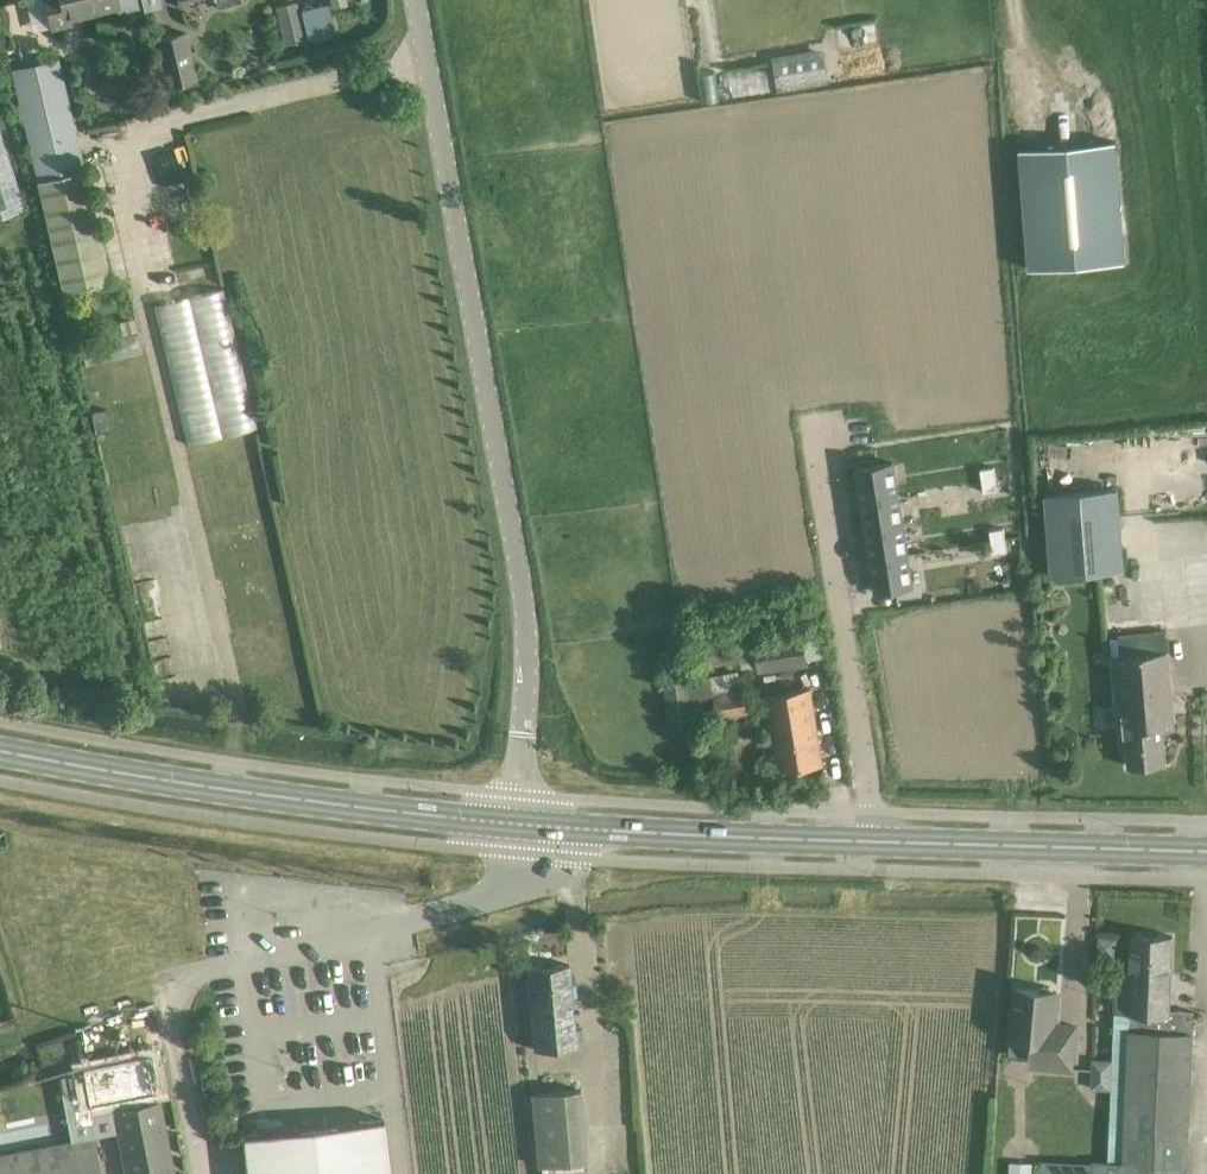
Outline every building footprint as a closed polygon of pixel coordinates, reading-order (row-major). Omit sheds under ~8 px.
[(67,18),(119,6),(118,0),(43,0),(49,28),(68,23),(67,18)] [(286,45),(307,41),(298,2),(277,7),(286,45)] [(1107,23),(1011,31),(1030,269),(1126,262),(1107,23)] [(186,31),(154,39),(165,87),(198,79),(186,31)] [(823,48),(772,56),(778,92),(828,84),(823,48)] [(36,181),(37,181),(63,292),(116,279),(87,170),(86,170),(59,59),(11,70),(36,181)] [(767,66),(728,67),(728,89),(767,88),(767,66)] [(0,130),(0,215),(20,210),(0,130)] [(153,301),(183,443),(255,428),(225,286),(153,301)] [(135,332),(81,347),(86,365),(140,350),(135,332)] [(1006,463),(1007,477),(1019,475),(1018,462),(1006,463)] [(856,502),(893,498),(889,467),(853,471),(856,502)] [(1007,477),(1008,490),(1020,490),(1019,475),(1007,477)] [(1120,489),(1045,494),(1050,575),(1126,569),(1120,489)] [(893,498),(856,502),(860,533),(896,529),(893,498)] [(1017,524),(1018,538),(1029,536),(1028,523),(1017,524)] [(896,529),(860,533),(863,564),(899,560),(896,529)] [(1019,551),(1030,551),(1029,536),(1018,538),(1019,551)] [(899,560),(863,564),(866,595),(903,591),(899,560)] [(1111,639),(1113,657),(1120,745),(1127,744),(1129,766),(1165,763),(1162,727),(1175,725),(1168,651),(1166,630),(1117,634),(1118,638),(1111,639)] [(803,636),(756,642),(755,642),(754,637),(734,640),(737,668),(759,666),(760,672),(807,666),(803,636)] [(732,639),(721,640),(723,661),(735,660),(732,639)] [(703,664),(723,661),(721,640),(701,643),(703,664)] [(741,690),(739,671),(710,676),(710,679),(664,685),(671,732),(697,728),(696,724),(749,717),(745,690),(741,690)] [(766,695),(774,746),(777,745),(782,771),(823,765),(810,688),(766,695)] [(1169,1016),(1169,1010),(1173,936),(1132,934),(1131,966),(1116,966),(1114,1013),(1169,1016)] [(569,964),(527,968),(534,1050),(581,1046),(580,1028),(574,1028),(569,964)] [(1010,1007),(1010,1014),(1014,1019),(1011,1052),(1031,1054),(1030,1064),(1071,1068),(1075,1025),(1058,1024),(1058,1015),(1056,1010),(1057,992),(1017,988),(1015,1002),(1010,1007)] [(1114,1013),(1108,1161),(1092,1160),(1091,1173),(1187,1173),(1195,1011),(1169,1010),(1169,1016),(1114,1013)] [(80,1068),(88,1107),(160,1093),(152,1054),(80,1068)] [(531,1094),(537,1167),(540,1167),(541,1173),(587,1173),(586,1162),(587,1162),(580,1089),(531,1094)] [(159,1100),(113,1109),(126,1173),(173,1173),(159,1100)] [(384,1119),(252,1134),(256,1173),(390,1173),(384,1119)] [(95,1137),(95,1136),(0,1154),(0,1173),(102,1173),(95,1137)] [(1009,1173),(1032,1173),(1032,1163),(1009,1162),(1009,1173)]
